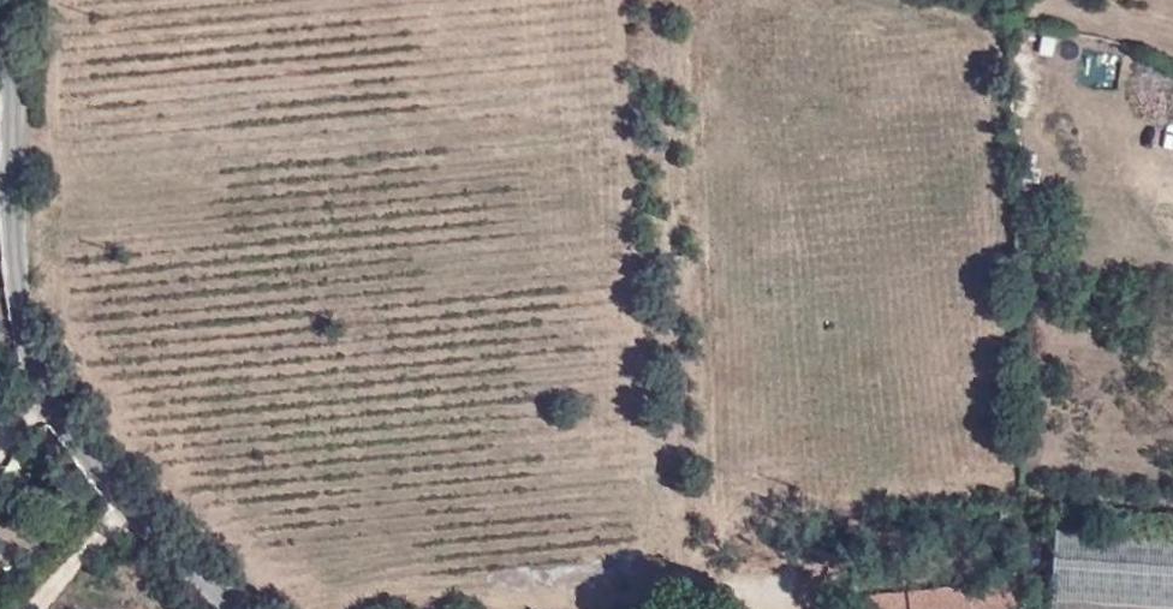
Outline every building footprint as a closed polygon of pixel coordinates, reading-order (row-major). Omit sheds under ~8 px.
[(1049,522),(1045,608),(1172,608),(1172,531),(1049,522)] [(1018,608),(1017,579),(851,592),(852,608),(1001,608),(1018,608)]
